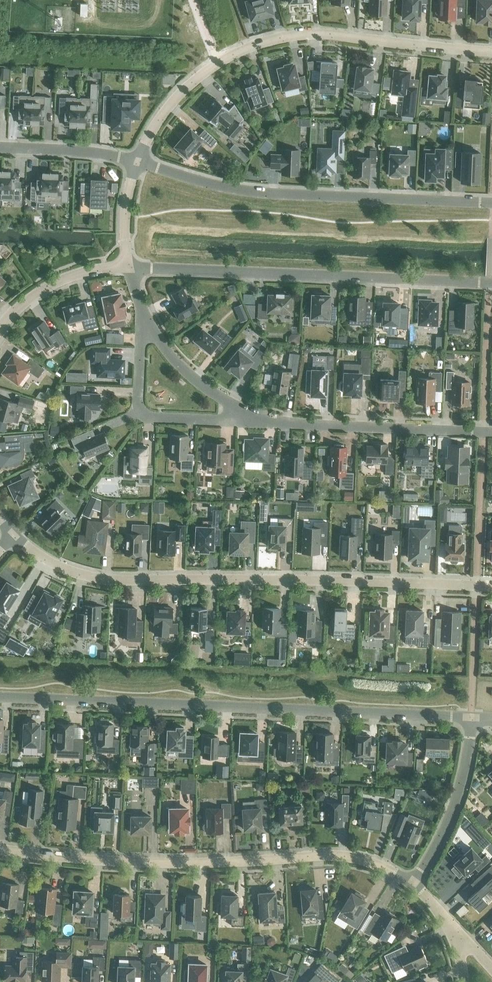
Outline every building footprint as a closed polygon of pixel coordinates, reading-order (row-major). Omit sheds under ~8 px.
[(245,9),(247,8),(251,20),(259,18),(260,18),(264,17),(265,17),(273,14),(269,0),(242,0),(245,9)] [(370,15),(385,15),(386,0),(371,0),(370,15)] [(427,0),(401,0),(400,6),(403,6),(403,17),(411,18),(411,19),(418,19),(418,18),(419,18),(420,3),(427,3),(427,0)] [(465,0),(440,0),(439,4),(437,4),(435,5),(435,13),(436,14),(439,15),(439,19),(455,20),(456,6),(464,6),(465,0)] [(477,8),(475,7),(475,15),(477,16),(477,22),(484,22),(484,24),(491,24),(491,22),(491,0),(478,0),(477,8)] [(337,69),(337,63),(316,61),(316,70),(320,71),(319,91),(326,91),(326,92),(329,92),(329,91),(335,92),(336,87),(343,88),(344,79),(336,79),(337,72),(338,72),(338,69),(337,69)] [(297,78),(294,65),(292,65),(291,64),(285,65),(285,67),(278,69),(279,71),(276,72),(277,79),(280,78),(283,89),(298,85),(299,90),(307,89),(304,76),(297,78)] [(372,76),(373,69),(365,68),(365,67),(358,66),(358,67),(357,67),(354,88),(369,90),(369,94),(378,95),(380,84),(373,83),(374,76),(372,76)] [(394,70),(392,94),(404,96),(402,115),(413,117),(416,88),(408,87),(410,72),(394,70)] [(162,73),(162,84),(174,84),(175,74),(162,73)] [(444,87),(445,76),(438,75),(438,77),(429,76),(429,77),(425,77),(424,87),(428,87),(428,97),(445,98),(446,88),(444,87)] [(251,77),(250,78),(245,79),(244,80),(245,80),(245,82),(239,84),(245,101),(248,100),(251,109),(273,101),(268,87),(262,89),(258,77),(251,80),(251,78),(251,77)] [(480,100),(482,81),(479,81),(479,79),(468,78),(468,80),(465,80),(464,94),(457,93),(456,107),(474,108),(473,108),(474,99),(480,100)] [(77,127),(84,127),(84,126),(89,126),(90,121),(91,118),(90,118),(90,112),(97,112),(97,99),(98,84),(91,84),(90,99),(78,98),(77,127)] [(24,124),(31,124),(32,96),(13,96),(13,108),(19,109),(19,115),(18,115),(18,118),(19,118),(19,123),(24,123),(24,124)] [(32,96),(31,124),(38,125),(38,124),(43,124),(44,119),(45,116),(44,116),(44,110),(51,110),(51,97),(32,96)] [(103,96),(103,113),(112,113),(112,128),(129,129),(129,120),(132,120),(133,117),(138,117),(139,100),(114,99),(114,96),(103,96)] [(70,126),(77,127),(78,98),(59,98),(59,110),(65,111),(65,117),(64,117),(64,120),(65,120),(65,125),(70,125),(70,126)] [(228,129),(225,132),(232,138),(244,125),(240,122),(244,118),(234,104),(229,110),(215,98),(202,113),(215,125),(219,121),(228,129)] [(342,108),(341,118),(349,119),(350,109),(342,108)] [(277,113),(270,115),(273,122),(280,120),(277,113)] [(408,124),(407,133),(417,133),(417,124),(408,124)] [(211,147),(216,141),(204,130),(199,136),(190,128),(184,135),(180,140),(174,146),(180,151),(178,153),(184,158),(186,156),(187,158),(192,152),(194,154),(200,147),(198,145),(202,140),(211,147)] [(343,159),(344,131),(333,131),(333,149),(318,149),(317,171),(322,171),(322,175),(325,175),(325,176),(327,176),(327,175),(330,175),(330,171),(335,172),(336,158),(343,159)] [(266,140),(259,149),(265,154),(273,145),(266,140)] [(240,149),(236,154),(245,162),(250,157),(240,149)] [(450,165),(451,165),(451,149),(436,149),(435,154),(426,153),(426,165),(423,165),(423,173),(425,173),(425,181),(435,181),(435,176),(443,176),(443,169),(444,169),(444,168),(443,168),(444,163),(450,164),(450,165)] [(281,174),(298,175),(299,150),(282,150),(282,155),(271,155),(271,168),(278,168),(278,167),(282,167),(281,174)] [(376,163),(376,150),(370,150),(369,158),(354,157),(353,177),(369,178),(370,163),(376,163)] [(408,150),(407,155),(390,154),(389,174),(391,175),(391,177),(398,177),(398,175),(400,175),(400,172),(405,173),(405,175),(406,175),(406,173),(407,173),(407,165),(414,165),(415,150),(408,150)] [(461,182),(479,183),(480,153),(455,152),(455,167),(461,167),(461,182)] [(2,170),(1,200),(20,200),(21,188),(14,187),(14,181),(15,181),(15,178),(14,178),(15,173),(9,173),(9,172),(3,172),(3,170),(2,170)] [(30,201),(49,202),(50,172),(50,173),(43,173),(43,174),(38,174),(37,179),(37,182),(37,188),(30,188),(30,201)] [(50,172),(49,202),(68,202),(68,190),(62,189),(62,183),(63,183),(63,180),(62,180),(62,175),(57,175),(57,174),(50,173),(50,172)] [(79,213),(89,213),(90,207),(106,208),(108,182),(108,181),(107,181),(107,180),(96,179),(96,181),(90,181),(91,181),(90,194),(80,194),(79,213)] [(190,297),(188,298),(182,288),(172,294),(177,304),(171,307),(179,320),(197,310),(195,306),(197,305),(198,304),(195,300),(194,299),(192,300),(190,297)] [(117,292),(105,294),(106,296),(103,297),(108,321),(109,320),(110,328),(126,325),(124,317),(125,317),(125,316),(125,314),(125,312),(124,311),(122,300),(122,298),(121,296),(121,295),(120,293),(117,294),(117,292)] [(336,311),(329,310),(330,295),(322,295),(322,293),(314,292),(314,295),(312,295),(311,318),(322,318),(322,323),(336,324),(336,311)] [(269,311),(290,312),(291,296),(283,296),(283,294),(276,293),(276,295),(269,295),(268,304),(258,304),(258,318),(268,318),(269,311)] [(372,314),(364,313),(365,297),(349,296),(348,318),(364,319),(363,325),(372,326),(372,314)] [(419,324),(437,325),(438,303),(430,303),(430,301),(420,300),(419,324)] [(95,314),(88,316),(84,302),(63,307),(67,322),(68,322),(69,324),(70,325),(74,324),(75,322),(74,320),(82,319),(85,330),(98,327),(95,314)] [(397,324),(397,328),(408,329),(408,314),(398,313),(399,303),(397,303),(396,302),(392,302),(390,303),(384,303),(383,324),(397,324)] [(472,327),(473,303),(457,302),(456,311),(455,312),(455,316),(449,316),(449,333),(461,333),(462,326),(472,327)] [(255,305),(245,305),(251,318),(254,318),(255,305)] [(57,331),(52,334),(44,322),(39,325),(38,323),(34,326),(35,327),(31,331),(43,348),(46,352),(58,343),(59,344),(64,341),(57,331)] [(200,345),(209,352),(209,353),(210,353),(211,352),(218,343),(223,347),(231,337),(220,328),(212,337),(203,329),(202,328),(202,329),(199,333),(198,332),(193,337),(195,338),(194,339),(193,340),(194,340),(195,341),(194,342),(199,347),(200,345)] [(107,332),(106,343),(123,344),(124,333),(107,332)] [(100,335),(92,336),(94,343),(101,341),(100,335)] [(98,376),(121,377),(121,374),(124,373),(124,364),(122,363),(122,361),(113,360),(108,360),(109,349),(93,348),(93,361),(98,362),(98,376)] [(234,356),(232,355),(229,360),(230,361),(224,368),(229,371),(230,370),(239,377),(248,366),(256,369),(263,354),(258,350),(252,357),(240,348),(234,356)] [(74,351),(69,358),(72,360),(77,353),(74,351)] [(28,370),(38,377),(43,369),(30,360),(27,365),(13,355),(6,364),(8,365),(2,373),(18,384),(28,370)] [(291,367),(298,368),(299,358),(292,357),(291,367)] [(361,378),(369,378),(370,358),(361,358),(361,374),(345,373),(344,383),(342,383),(341,384),(341,389),(342,390),(344,390),(344,393),(353,394),(353,396),(359,396),(359,394),(360,394),(361,378)] [(271,390),(287,393),(290,372),(274,369),(271,390)] [(323,387),(326,387),(327,371),(312,370),(311,395),(323,396),(323,387)] [(397,400),(398,400),(398,399),(398,387),(405,387),(406,371),(399,371),(398,380),(382,379),(380,379),(380,380),(380,398),(379,398),(379,399),(381,399),(397,400)] [(471,386),(469,385),(470,382),(453,382),(454,372),(446,371),(446,388),(452,389),(451,404),(469,405),(469,393),(471,392),(471,386)] [(434,385),(440,386),(441,373),(429,373),(429,379),(417,378),(416,402),(433,403),(434,385)] [(80,420),(88,420),(89,418),(90,418),(91,409),(99,409),(99,394),(83,394),(84,387),(71,386),(70,394),(77,394),(76,408),(79,409),(78,418),(80,418),(80,420)] [(31,408),(34,400),(20,397),(18,404),(0,399),(0,418),(12,422),(15,410),(21,412),(23,406),(31,408)] [(51,425),(50,435),(58,435),(59,426),(51,425)] [(76,451),(83,448),(87,457),(109,448),(102,433),(94,436),(93,436),(91,436),(89,431),(71,438),(76,451)] [(8,465),(11,466),(15,466),(19,464),(22,461),(24,456),(24,452),(23,441),(33,441),(32,434),(33,434),(33,433),(5,435),(5,442),(0,442),(0,468),(8,465)] [(170,459),(181,459),(180,470),(192,471),(193,454),(187,453),(188,436),(171,435),(170,459)] [(274,454),(267,454),(268,439),(259,439),(259,441),(246,440),(245,443),(244,443),(243,443),(243,450),(244,451),(245,451),(245,460),(263,461),(263,470),(273,470),(274,454)] [(227,450),(224,450),(225,443),(205,442),(205,458),(208,458),(207,465),(214,465),(214,468),(223,469),(222,473),(231,473),(232,452),(227,452),(227,450)] [(393,460),(386,460),(387,444),(374,443),(373,446),(367,446),(366,463),(386,463),(386,473),(393,474),(393,460)] [(347,447),(343,447),(343,445),(336,445),(336,444),(334,444),(334,447),(331,447),(330,456),(328,456),(328,465),(330,465),(330,475),(331,475),(331,477),(332,477),(340,477),(339,488),(353,489),(353,473),(345,472),(346,468),(345,468),(346,463),(347,447)] [(434,462),(427,461),(428,447),(406,446),(405,464),(421,464),(421,472),(426,473),(426,477),(433,478),(434,462)] [(130,472),(139,472),(139,483),(151,484),(152,467),(146,467),(146,464),(147,464),(146,464),(146,462),(147,462),(148,461),(146,461),(147,449),(146,449),(146,447),(139,447),(139,449),(131,448),(130,472)] [(312,461),(303,460),(303,448),(292,448),(292,456),(285,456),(284,474),(302,475),(301,479),(312,479),(312,461)] [(448,477),(466,478),(467,452),(449,451),(449,459),(446,459),(446,467),(448,467),(448,477)] [(54,458),(48,461),(51,467),(57,464),(54,458)] [(29,478),(34,475),(31,469),(20,474),(23,480),(9,486),(13,493),(15,493),(20,505),(23,504),(23,505),(25,506),(30,504),(30,502),(30,500),(37,497),(29,478)] [(344,492),(344,500),(352,500),(353,492),(344,492)] [(92,496),(90,501),(101,507),(101,500),(92,496)] [(56,499),(46,509),(51,513),(41,523),(51,534),(66,520),(59,513),(64,508),(56,499)] [(259,500),(259,505),(260,505),(260,513),(267,513),(267,504),(267,501),(259,500)] [(103,517),(113,518),(114,503),(104,502),(103,517)] [(153,502),(153,513),(164,513),(164,502),(153,502)] [(296,502),(296,511),(305,511),(305,502),(296,502)] [(284,540),(291,541),(292,519),(278,518),(278,526),(270,526),(269,547),(278,547),(278,548),(278,547),(282,547),(282,548),(283,548),(284,548),(284,540)] [(356,542),(362,542),(363,518),(351,518),(351,535),(340,535),(339,556),(355,557),(356,542)] [(435,529),(434,529),(435,520),(425,520),(424,529),(410,528),(410,537),(408,537),(407,547),(410,547),(409,558),(412,558),(412,561),(419,561),(419,559),(427,559),(427,550),(428,550),(428,544),(434,544),(434,545),(435,545),(435,529)] [(247,538),(255,538),(255,521),(247,521),(246,525),(241,525),(240,533),(231,533),(231,535),(228,535),(228,542),(230,542),(230,552),(232,552),(232,555),(239,555),(239,553),(246,553),(247,538)] [(92,522),(90,537),(81,536),(80,548),(90,549),(89,551),(103,553),(104,549),(105,548),(106,543),(105,542),(104,541),(106,524),(92,522)] [(321,541),(326,541),(327,523),(314,522),(314,528),(303,528),(302,553),(319,553),(319,544),(320,542),(321,541)] [(141,539),(148,539),(149,525),(132,524),(132,534),(126,533),(125,541),(123,540),(123,547),(125,547),(125,555),(140,555),(141,539)] [(175,540),(184,540),(185,525),(175,525),(175,531),(159,530),(158,554),(174,555),(175,540)] [(201,548),(200,550),(208,551),(208,548),(212,549),(213,540),(220,540),(220,526),(213,526),(213,528),(197,527),(197,534),(193,534),(193,543),(196,543),(196,548),(201,548)] [(392,542),(399,543),(399,531),(392,530),(392,535),(376,534),(375,557),(379,557),(379,559),(387,559),(387,557),(391,558),(392,542)] [(463,544),(461,544),(462,534),(448,533),(448,543),(446,543),(445,560),(450,560),(450,561),(451,563),(456,563),(457,562),(457,560),(463,560),(463,544)] [(5,611),(14,598),(12,596),(17,589),(7,582),(5,584),(1,581),(0,583),(0,608),(5,611)] [(55,618),(52,616),(62,599),(55,596),(54,598),(49,595),(50,593),(44,589),(39,598),(41,600),(33,614),(43,619),(41,622),(50,627),(55,618)] [(99,631),(100,607),(100,606),(84,606),(83,614),(82,615),(82,617),(76,616),(76,634),(90,635),(90,631),(99,631)] [(178,623),(172,623),(172,608),(154,607),(154,614),(153,614),(151,615),(151,621),(153,623),(154,623),(154,624),(155,624),(155,634),(168,635),(168,633),(177,633),(178,623)] [(188,614),(190,614),(189,629),(205,629),(205,640),(214,640),(215,624),(206,624),(207,608),(190,607),(190,609),(189,609),(188,614)] [(137,624),(135,622),(136,609),(119,608),(118,635),(129,636),(128,641),(142,641),(142,624),(137,624)] [(287,624),(279,624),(279,609),(265,608),(264,630),(273,631),(272,635),(286,636),(287,624)] [(334,608),(334,621),(332,621),(331,627),(334,627),(333,637),(345,638),(345,636),(353,638),(354,638),(355,624),(346,623),(346,609),(334,608)] [(395,626),(388,625),(388,612),(383,612),(383,609),(376,609),(376,612),(370,611),(369,635),(374,635),(374,638),(382,638),(383,635),(387,635),(386,641),(394,642),(395,626)] [(244,612),(243,612),(243,610),(237,610),(237,612),(228,612),(228,613),(225,613),(225,623),(228,623),(227,632),(243,632),(242,634),(250,634),(250,622),(244,622),(244,612)] [(316,622),(314,620),(315,611),(298,610),(297,635),(308,635),(307,640),(320,641),(321,624),(316,623),(316,622)] [(428,635),(421,634),(422,611),(407,610),(405,634),(417,635),(417,641),(422,641),(421,647),(428,647),(428,635)] [(442,641),(459,641),(461,612),(442,612),(442,628),(435,628),(434,646),(441,646),(442,641)] [(9,617),(3,613),(0,618),(0,640),(2,641),(9,631),(2,627),(9,617)] [(67,618),(64,628),(69,629),(72,619),(67,618)] [(10,637),(5,646),(23,656),(28,646),(10,637)] [(238,664),(249,664),(249,656),(238,656),(238,664)] [(8,753),(9,735),(2,735),(3,720),(0,720),(0,741),(1,741),(0,753),(8,753)] [(24,730),(22,730),(21,738),(24,739),(23,745),(38,746),(38,752),(44,752),(45,740),(39,739),(39,724),(35,724),(35,721),(28,721),(28,724),(24,724),(24,730)] [(68,757),(82,757),(83,738),(73,738),(73,724),(57,724),(57,732),(55,732),(53,734),(53,738),(54,740),(57,740),(56,748),(68,749),(68,757)] [(98,724),(97,735),(95,735),(95,742),(97,742),(97,745),(103,745),(106,749),(106,752),(118,753),(119,740),(112,739),(113,724),(98,724)] [(142,748),(141,755),(141,762),(153,763),(154,743),(147,743),(148,726),(132,725),(131,746),(140,746),(142,748)] [(178,756),(192,757),(193,743),(185,743),(185,731),(183,731),(184,728),(177,727),(176,730),(168,730),(168,732),(164,731),(163,740),(167,740),(167,749),(178,750),(178,756)] [(278,731),(278,748),(274,748),(273,756),(277,756),(277,758),(293,759),(293,762),(302,763),(303,750),(295,750),(295,732),(278,731)] [(241,733),(240,753),(251,753),(251,761),(263,761),(263,746),(256,746),(257,734),(255,733),(254,732),(250,732),(248,733),(241,733)] [(315,758),(331,759),(331,765),(338,765),(339,749),(332,749),(333,734),(317,733),(316,740),(315,740),(314,741),(314,746),(315,747),(316,747),(315,758)] [(363,762),(375,762),(376,751),(369,750),(370,735),(368,735),(366,734),(364,734),(362,735),(357,735),(356,755),(363,755),(363,762)] [(203,757),(217,758),(217,756),(228,756),(229,744),(221,744),(221,745),(218,745),(218,737),(204,737),(203,757)] [(425,754),(447,755),(448,739),(440,738),(439,738),(435,738),(434,738),(426,738),(425,754)] [(388,743),(387,761),(396,761),(396,764),(411,765),(412,753),(406,752),(406,744),(388,743)] [(144,767),(144,776),(154,777),(154,767),(144,767)] [(3,772),(3,777),(8,777),(10,781),(14,781),(15,774),(3,772)] [(142,786),(158,787),(158,777),(154,777),(144,776),(142,776),(142,786)] [(424,777),(421,782),(427,786),(430,780),(424,777)] [(181,778),(181,792),(195,792),(195,778),(181,778)] [(72,799),(60,798),(58,814),(57,815),(56,820),(58,821),(57,827),(74,829),(75,817),(74,817),(75,810),(77,811),(78,798),(85,799),(86,786),(73,785),(72,799)] [(310,785),(300,785),(301,793),(310,793),(310,785)] [(395,788),(394,799),(399,800),(400,795),(404,795),(405,789),(395,788)] [(29,789),(28,804),(22,803),(20,823),(33,824),(34,811),(41,812),(43,791),(29,789)] [(420,789),(417,797),(430,802),(434,792),(427,789),(426,792),(420,789)] [(4,800),(0,799),(0,816),(2,816),(4,803),(10,804),(12,792),(5,791),(4,800)] [(316,792),(316,800),(324,800),(325,792),(316,792)] [(114,794),(113,808),(121,809),(122,795),(114,794)] [(342,794),(342,803),(326,803),(325,825),(341,826),(342,811),(348,811),(349,795),(342,794)] [(260,813),(267,813),(266,799),(254,800),(255,808),(243,809),(244,821),(242,822),(242,828),(244,828),(244,830),(253,829),(254,831),(259,831),(259,829),(261,828),(260,813)] [(383,813),(391,814),(393,802),(384,801),(383,807),(377,807),(378,802),(377,802),(377,803),(364,801),(364,800),(362,811),(363,811),(365,811),(365,817),(361,817),(359,826),(381,829),(383,813)] [(206,823),(204,824),(203,826),(203,828),(204,829),(206,830),(206,833),(223,833),(222,818),(230,818),(230,804),(222,804),(222,808),(206,809),(206,823)] [(301,806),(301,805),(300,805),(280,807),(279,807),(279,808),(280,823),(280,824),(281,824),(301,822),(302,822),(302,821),(301,806)] [(91,807),(91,817),(95,817),(94,830),(95,830),(112,831),(113,831),(114,813),(114,812),(113,812),(101,811),(101,808),(91,807)] [(165,819),(170,819),(170,831),(176,831),(176,833),(182,833),(182,831),(188,831),(188,823),(188,816),(187,816),(187,809),(165,809),(165,819)] [(484,815),(477,822),(482,827),(489,820),(484,815)] [(131,816),(131,833),(143,833),(144,833),(147,833),(148,833),(150,833),(151,817),(131,816)] [(419,836),(418,836),(421,828),(406,822),(398,842),(413,848),(415,842),(417,843),(419,836)] [(477,864),(481,868),(490,860),(486,855),(482,859),(471,847),(462,856),(460,854),(455,860),(456,861),(454,863),(465,875),(477,864)] [(473,882),(479,888),(468,899),(479,911),(487,903),(481,896),(490,888),(491,890),(491,867),(491,866),(473,882)] [(0,901),(0,905),(16,907),(15,912),(22,913),(24,901),(17,900),(19,885),(2,883),(0,901)] [(36,911),(53,913),(52,924),(60,924),(62,905),(55,904),(56,889),(52,889),(52,888),(50,887),(50,888),(38,887),(36,911)] [(304,917),(317,916),(317,919),(324,918),(322,903),(317,903),(315,889),(301,891),(304,917)] [(120,922),(134,922),(135,910),(128,910),(129,894),(125,894),(125,892),(124,890),(120,890),(118,892),(118,894),(115,894),(114,903),(112,903),(111,905),(110,908),(112,910),(114,910),(114,914),(121,914),(120,922)] [(75,891),(73,912),(86,913),(85,918),(90,918),(90,927),(97,927),(98,913),(91,913),(93,892),(75,891)] [(231,925),(243,926),(243,916),(236,916),(237,895),(234,895),(234,893),(225,892),(225,895),(222,895),(221,904),(219,904),(219,913),(221,913),(221,916),(231,916),(231,925)] [(276,920),(276,922),(285,922),(284,906),(276,907),(275,892),(259,893),(259,900),(257,900),(257,908),(259,908),(260,921),(276,920)] [(352,893),(341,911),(349,916),(346,921),(357,928),(364,917),(358,913),(365,901),(362,899),(363,897),(356,892),(355,895),(352,893)] [(147,895),(146,921),(153,921),(153,924),(161,925),(161,929),(169,929),(170,912),(163,912),(163,896),(147,895)] [(186,895),(186,902),(183,902),(182,913),(185,913),(185,918),(195,918),(195,930),(206,930),(206,916),(200,916),(201,896),(186,895)] [(463,904),(456,911),(460,916),(468,909),(463,904)] [(373,915),(363,931),(368,935),(371,934),(378,938),(381,937),(386,940),(385,939),(390,932),(393,934),(400,921),(384,912),(381,917),(378,918),(373,915)] [(140,931),(138,935),(141,939),(145,938),(147,934),(144,930),(140,931)] [(170,943),(169,958),(177,958),(178,943),(170,943)] [(384,955),(392,972),(403,967),(405,971),(414,966),(416,970),(427,965),(425,961),(427,961),(420,946),(398,956),(395,950),(384,955)] [(9,981),(25,981),(26,967),(33,967),(34,952),(20,951),(20,956),(14,956),(13,966),(5,965),(5,981),(9,981)] [(330,951),(326,957),(333,962),(337,955),(330,951)] [(59,966),(69,966),(70,953),(57,953),(57,960),(54,960),(54,962),(44,961),(43,967),(41,968),(41,974),(43,975),(43,981),(59,981),(59,966)] [(294,953),(292,961),(298,963),(301,955),(294,953)] [(104,970),(104,957),(93,957),(93,966),(83,966),(82,981),(97,981),(98,970),(104,970)] [(141,972),(141,960),(129,959),(129,966),(118,966),(118,981),(134,981),(134,971),(141,972)] [(157,963),(152,963),(152,973),(148,972),(147,981),(168,981),(168,980),(168,975),(169,975),(169,964),(165,964),(165,960),(157,960),(157,963)] [(242,976),(248,976),(248,964),(237,963),(237,971),(226,970),(226,972),(224,972),(223,974),(223,975),(223,977),(223,978),(224,980),(226,980),(225,981),(241,981),(242,976)] [(302,963),(298,973),(306,976),(310,966),(302,963)] [(206,965),(190,964),(189,970),(184,970),(184,981),(205,981),(206,965)] [(321,978),(317,981),(337,981),(339,980),(320,964),(314,972),(321,978)] [(286,975),(271,969),(268,978),(265,977),(263,981),(284,981),(285,979),(291,981),(295,970),(289,967),(286,975)] [(354,978),(357,981),(360,981),(365,978),(361,973),(354,978)]
